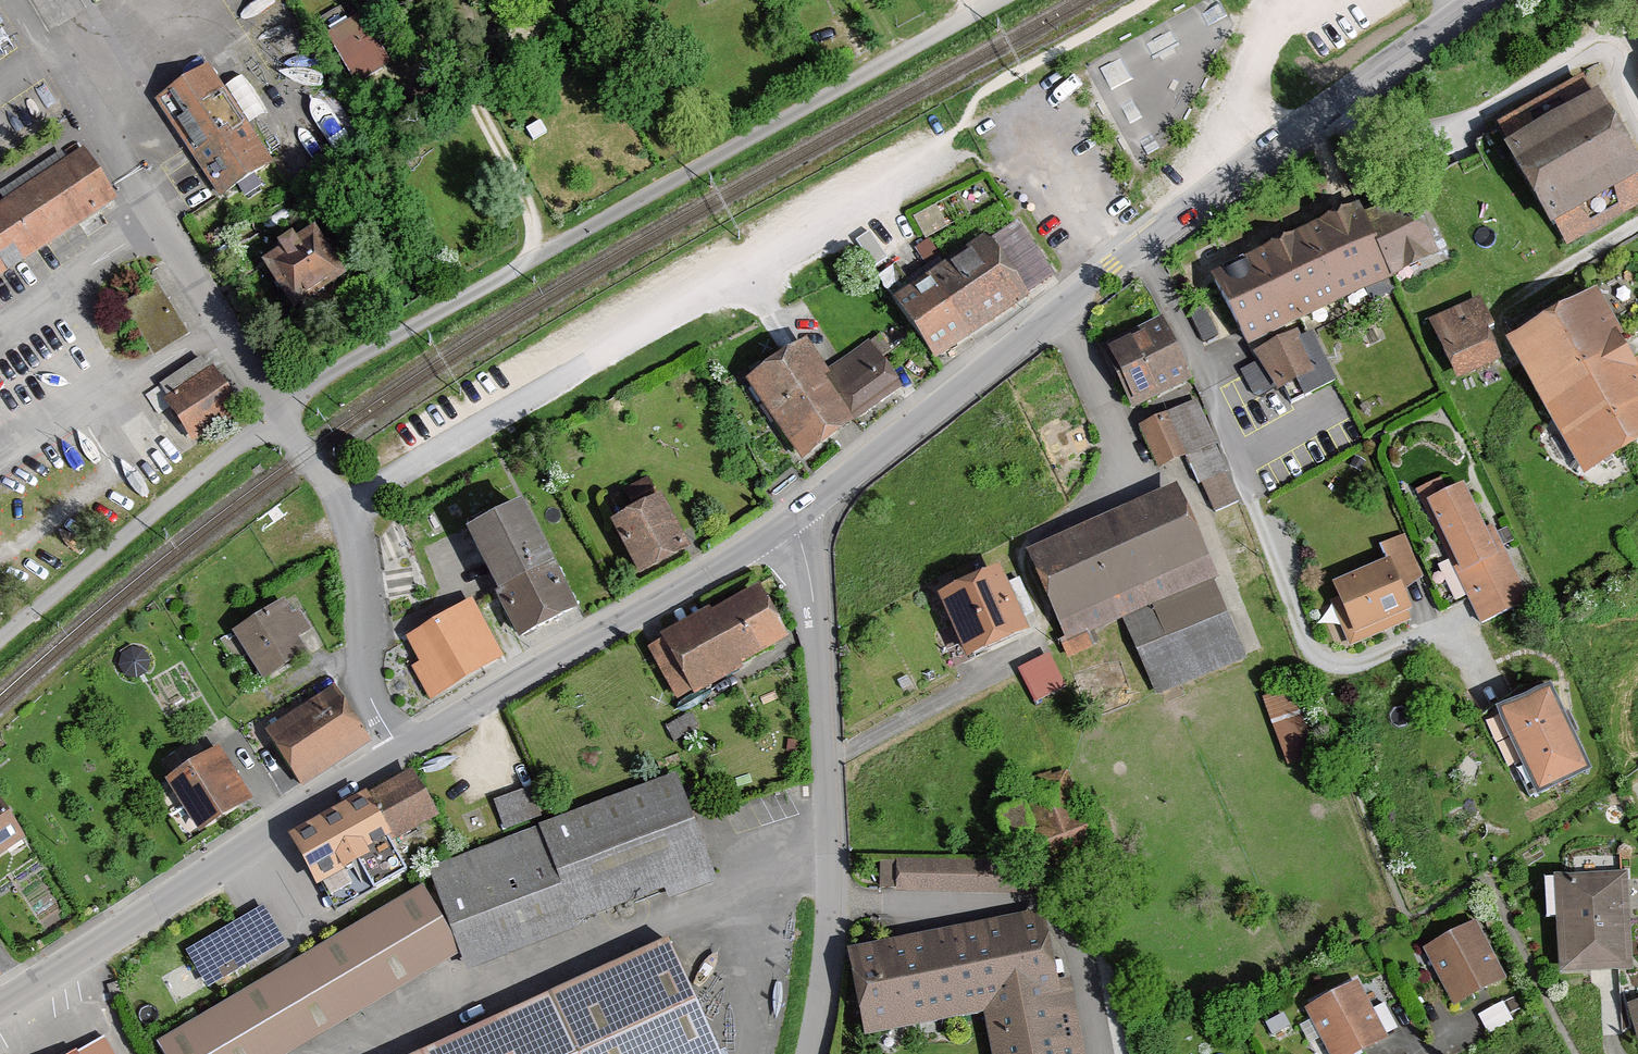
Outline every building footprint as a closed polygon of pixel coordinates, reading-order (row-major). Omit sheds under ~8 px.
[(332,43),(361,94),(408,67),(379,17),(332,43)] [(155,104),(224,201),(274,166),(205,69),(155,104)] [(1557,233),(1637,189),(1637,141),(1618,104),(1517,159),(1557,233)] [(116,205),(83,156),(0,210),(0,280),(116,205)] [(1224,285),(1255,349),(1448,257),(1418,193),(1224,285)] [(264,269),(296,317),(349,281),(317,233),(264,269)] [(901,309),(943,364),(1035,296),(994,240),(901,309)] [(1593,484),(1637,458),(1637,359),(1603,300),(1515,351),(1593,484)] [(1434,330),(1462,387),(1509,363),(1480,307),(1434,330)] [(1107,355),(1133,413),(1190,387),(1164,329),(1107,355)] [(1283,396),(1301,387),(1306,398),(1338,382),(1313,332),(1242,367),(1256,393),(1276,383),(1283,396)] [(751,389),(804,463),(904,393),(869,343),(828,372),(810,347),(751,389)] [(168,405),(193,444),(240,413),(215,374),(168,405)] [(1234,503),(1194,410),(1142,432),(1159,473),(1187,461),(1209,514),(1234,503)] [(1031,555),(1069,643),(1125,619),(1158,696),(1251,657),(1180,491),(1031,555)] [(1428,515),(1486,627),(1528,605),(1470,493),(1428,515)] [(617,527),(644,580),(694,555),(668,502),(617,527)] [(478,533),(527,641),(584,615),(535,507),(478,533)] [(1336,593),(1360,642),(1418,615),(1394,565),(1336,593)] [(944,599),(974,663),(1033,635),(1003,571),(944,599)] [(664,641),(698,698),(798,640),(769,590),(718,620),(714,613),(664,641)] [(410,673),(429,705),(509,660),(476,603),(407,642),(421,667),(410,673)] [(238,640),(266,682),(314,651),(286,608),(238,640)] [(1035,703),(1068,687),(1052,653),(1019,669),(1035,703)] [(265,730),(301,785),(370,739),(335,685),(265,730)] [(1264,704),(1290,769),(1324,756),(1297,691),(1264,704)] [(1504,719),(1540,795),(1589,772),(1552,696),(1504,719)] [(168,786),(198,836),(254,802),(225,753),(168,786)] [(398,845),(440,822),(415,777),(292,843),(335,921),(416,877),(398,845)] [(538,832),(575,925),(713,871),(676,778),(538,832)] [(537,790),(497,798),(503,826),(543,817),(537,790)] [(29,844),(0,801),(0,863),(29,844)] [(430,875),(470,976),(578,933),(575,925),(538,832),(430,875)] [(1003,882),(1004,860),(936,857),(935,879),(1003,882)] [(1562,977),(1632,975),(1630,877),(1559,879),(1562,977)] [(160,1053),(294,1053),(457,954),(419,893),(159,1052),(160,1053)] [(986,1019),(993,1053),(1080,1053),(1059,955),(1050,913),(851,954),(860,996),(870,1043),(986,1019)] [(1422,953),(1457,1011),(1506,982),(1471,924),(1422,953)] [(433,1053),(723,1053),(676,948),(433,1053)] [(1331,1053),(1368,1053),(1389,1043),(1359,987),(1309,1013),(1331,1053)]
